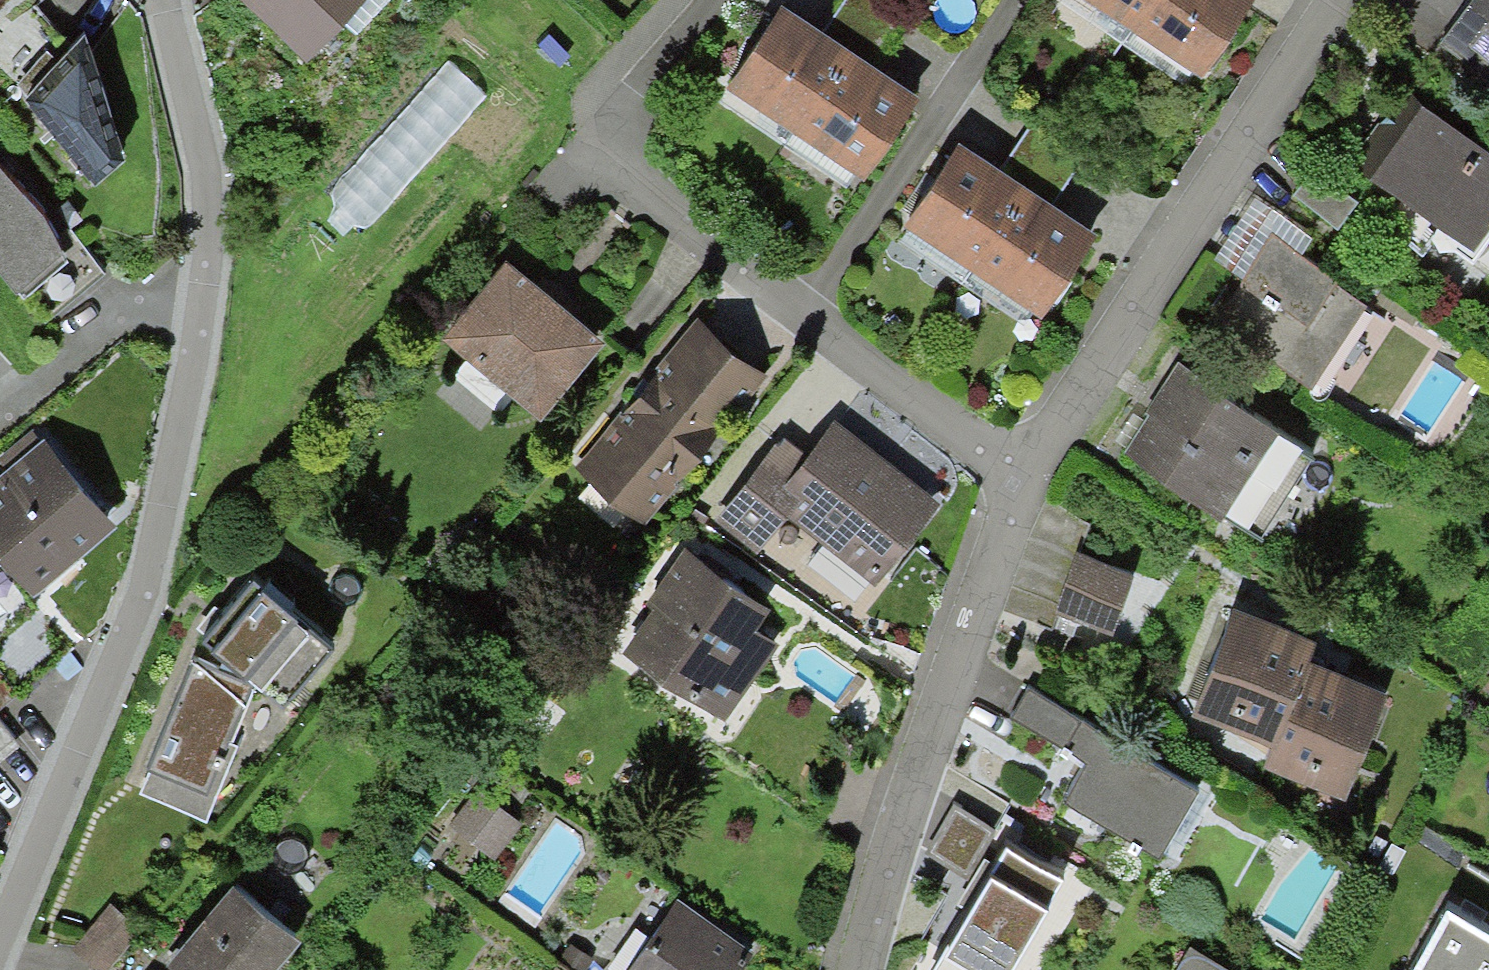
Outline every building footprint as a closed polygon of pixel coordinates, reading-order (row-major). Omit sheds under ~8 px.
[(328,12),(352,35),(385,0),(255,0),(299,42),(328,12)] [(1129,21),(1144,0),(1099,0),(1129,21)] [(1129,21),(1197,66),(1242,0),(1144,0),(1129,21)] [(1437,38),(1488,75),(1488,0),(1465,0),(1437,38)] [(723,76),(791,122),(841,47),(815,30),(774,2),(723,76)] [(867,64),(884,40),(832,5),(815,30),(841,47),(867,64)] [(17,91),(86,173),(114,150),(76,27),(17,91)] [(867,64),(841,47),(791,122),(858,167),(909,92),(867,64)] [(1405,92),(1365,145),(1338,125),(1290,189),(1335,222),(1375,167),(1409,192),(1386,222),(1421,248),(1444,218),(1466,235),(1488,204),(1488,154),(1405,92)] [(901,214),(969,259),(1019,184),(994,167),(952,139),(901,214)] [(1045,202),(1062,177),(1010,143),(994,167),(1019,184),(1045,202)] [(8,282),(61,237),(0,171),(0,273),(8,282)] [(1045,202),(1019,184),(969,259),(1036,305),(1087,230),(1045,202)] [(1213,253),(1247,276),(1277,231),(1300,247),(1310,231),(1253,193),(1213,253)] [(1247,276),(1221,314),(1318,379),(1368,304),(1331,279),(1336,271),(1300,247),(1277,231),(1247,276)] [(589,333),(499,260),(443,328),(467,347),(448,370),(491,405),(509,382),(533,401),(589,333)] [(623,513),(631,503),(646,516),(758,379),(698,330),(586,467),(601,479),(593,489),(623,513)] [(1310,448),(1180,364),(1127,446),(1257,530),(1310,448)] [(834,431),(807,466),(780,445),(725,516),(761,544),(790,506),(832,538),(813,562),(862,599),(933,507),(834,431)] [(32,586),(106,522),(42,448),(0,484),(0,548),(32,586)] [(1080,555),(1070,581),(1121,600),(1131,574),(1080,555)] [(765,609),(690,558),(656,606),(663,610),(633,653),(722,714),(770,646),(749,631),(765,609)] [(1111,627),(1121,600),(1070,581),(1060,608),(1111,627)] [(1232,613),(1196,704),(1275,735),(1304,662),(1312,640),(1270,624),(1269,627),(1232,613)] [(236,706),(263,730),(320,666),(270,621),(181,721),(195,752),(236,706)] [(1267,757),(1346,787),(1382,696),(1345,682),(1346,678),(1304,662),(1275,735),(1267,757)] [(1136,850),(1140,844),(1160,856),(1200,788),(1028,687),(1010,717),(1063,748),(1060,753),(1068,758),(1073,749),(1089,758),(1064,799),(1131,839),(1128,845),(1136,850)] [(11,740),(0,726),(0,749),(11,740)] [(1081,935),(1042,912),(1052,896),(979,852),(960,884),(980,895),(949,946),(945,944),(930,969),(978,969),(981,965),(989,969),(1060,969),(1081,935)] [(1447,881),(1397,969),(1488,969),(1488,904),(1447,881)] [(294,935),(236,887),(172,963),(180,969),(264,969),(294,935)] [(627,969),(740,969),(749,958),(673,905),(627,969)] [(99,969),(102,969),(136,929),(110,908),(75,950),(99,969)] [(1188,943),(1172,969),(1235,969),(1188,943)]
